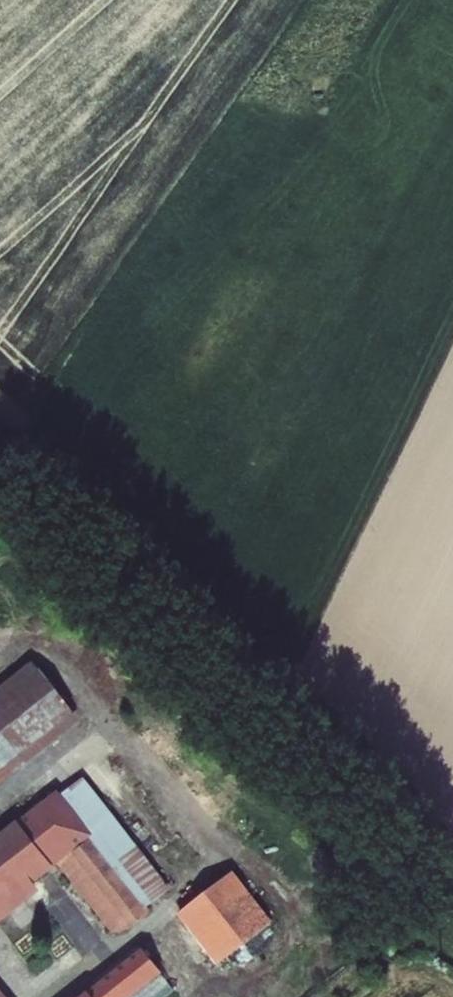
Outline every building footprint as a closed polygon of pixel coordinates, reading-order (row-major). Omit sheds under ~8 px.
[(80,722),(32,661),(0,686),(0,783),(80,722)] [(41,891),(35,884),(55,867),(53,866),(58,863),(114,818),(82,777),(62,795),(58,789),(0,833),(0,924),(41,891)] [(114,818),(58,863),(119,941),(152,910),(148,906),(170,889),(114,818)] [(234,870),(178,915),(216,964),(273,919),(234,870)] [(175,990),(142,947),(86,991),(87,993),(82,996),(167,996),(175,990)]
